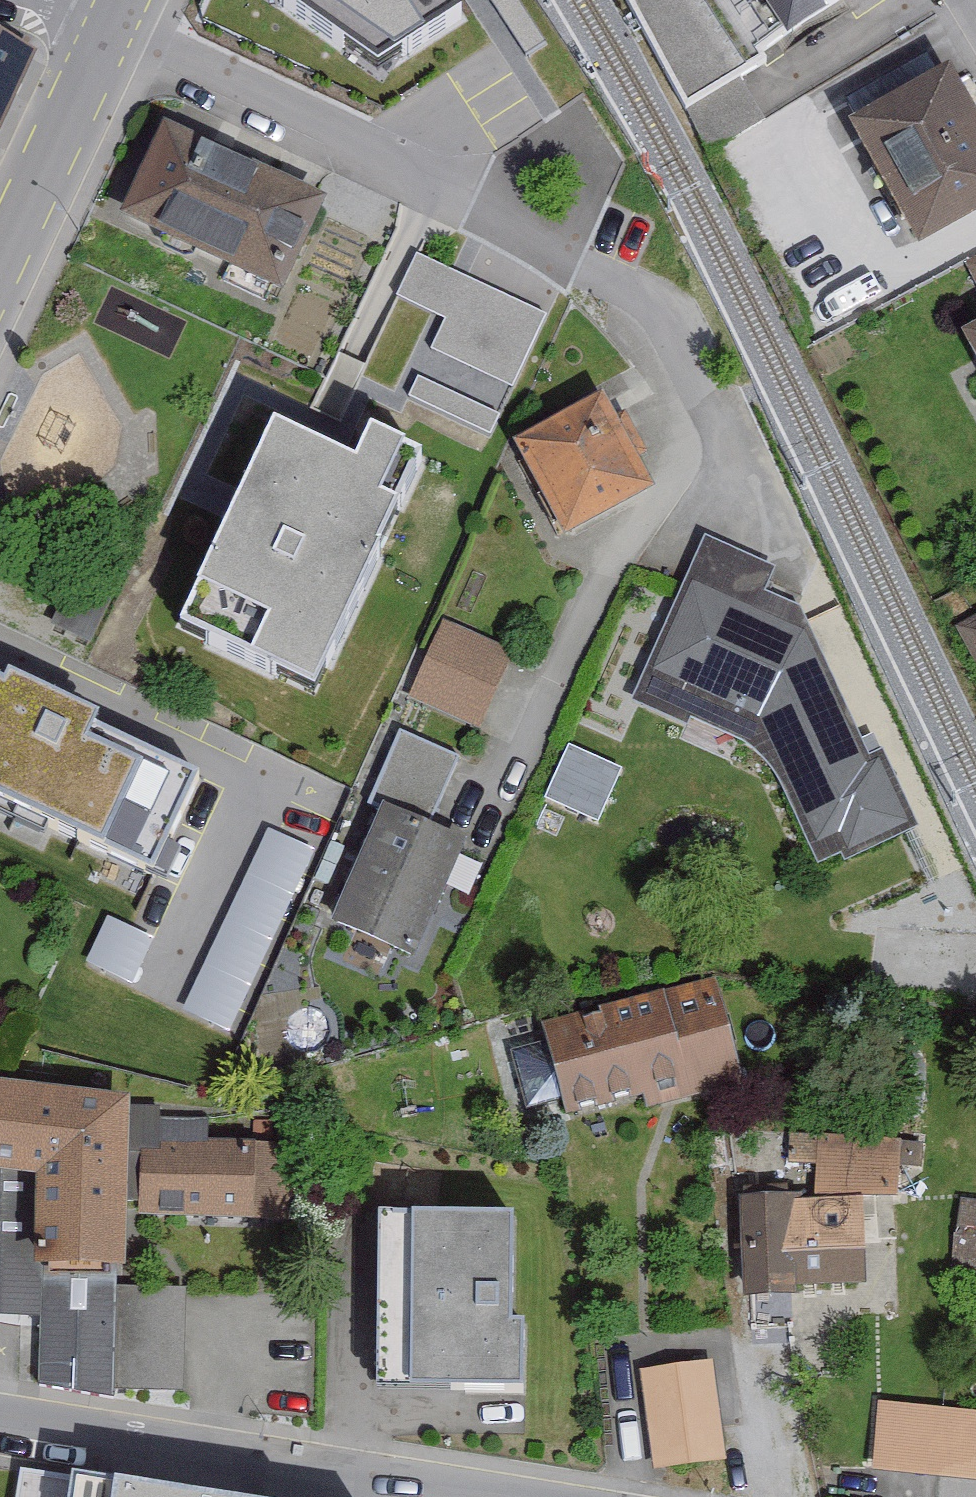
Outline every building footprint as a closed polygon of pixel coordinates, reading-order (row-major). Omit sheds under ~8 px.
[(378,50),(452,3),(451,0),(306,0),(378,50)] [(710,168),(767,130),(739,87),(869,0),(621,0),(710,168)] [(0,43),(0,120),(32,57),(0,43)] [(919,264),(975,232),(975,128),(952,84),(851,140),(919,264)] [(279,308),(325,207),(162,133),(116,234),(279,308)] [(541,314),(417,258),(400,295),(449,317),(435,347),(511,381),(541,314)] [(975,297),(975,266),(964,273),(975,297)] [(496,414),(418,379),(411,395),(489,430),(496,414)] [(646,505),(604,417),(523,455),(565,543),(646,505)] [(357,460),(275,422),(184,618),(312,676),(414,451),(373,429),(357,460)] [(866,773),(797,621),(764,602),(773,583),(701,551),(628,714),(681,737),(686,725),(741,750),(772,779),(817,877),(910,835),(880,767),(866,773)] [(955,638),(975,681),(975,628),(955,638)] [(506,661),(445,632),(412,703),(474,731),(506,661)] [(111,894),(162,781),(0,699),(0,838),(111,894)] [(457,771),(398,745),(368,810),(382,816),(330,933),(413,970),(465,853),(428,837),(457,771)] [(239,1025),(319,839),(268,817),(188,1003),(239,1025)] [(108,909),(88,955),(134,975),(155,929),(108,909)] [(742,1093),(710,985),(543,1033),(570,1126),(639,1106),(644,1121),(742,1093)] [(36,1392),(112,1401),(113,1393),(181,1394),(183,1294),(114,1293),(114,1273),(124,1273),(127,1104),(0,1089),(0,1319),(39,1321),(36,1392)] [(154,1145),(143,1144),(138,1224),(285,1232),(290,1153),(204,1148),(205,1127),(155,1124),(154,1145)] [(813,1206),(857,1205),(896,1203),(901,1150),(790,1142),(791,1175),(814,1175),(813,1206)] [(813,1206),(742,1209),(745,1306),(798,1305),(798,1296),(860,1294),(857,1205),(813,1206)] [(957,1210),(949,1286),(975,1289),(975,1212),(957,1210)] [(512,1225),(380,1222),(376,1396),(518,1399),(520,1335),(509,1335),(512,1225)] [(721,1468),(711,1376),(639,1384),(649,1476),(721,1468)] [(975,1473),(975,1399),(880,1396),(878,1470),(975,1473)] [(18,1468),(14,1496),(207,1496),(18,1468)]
